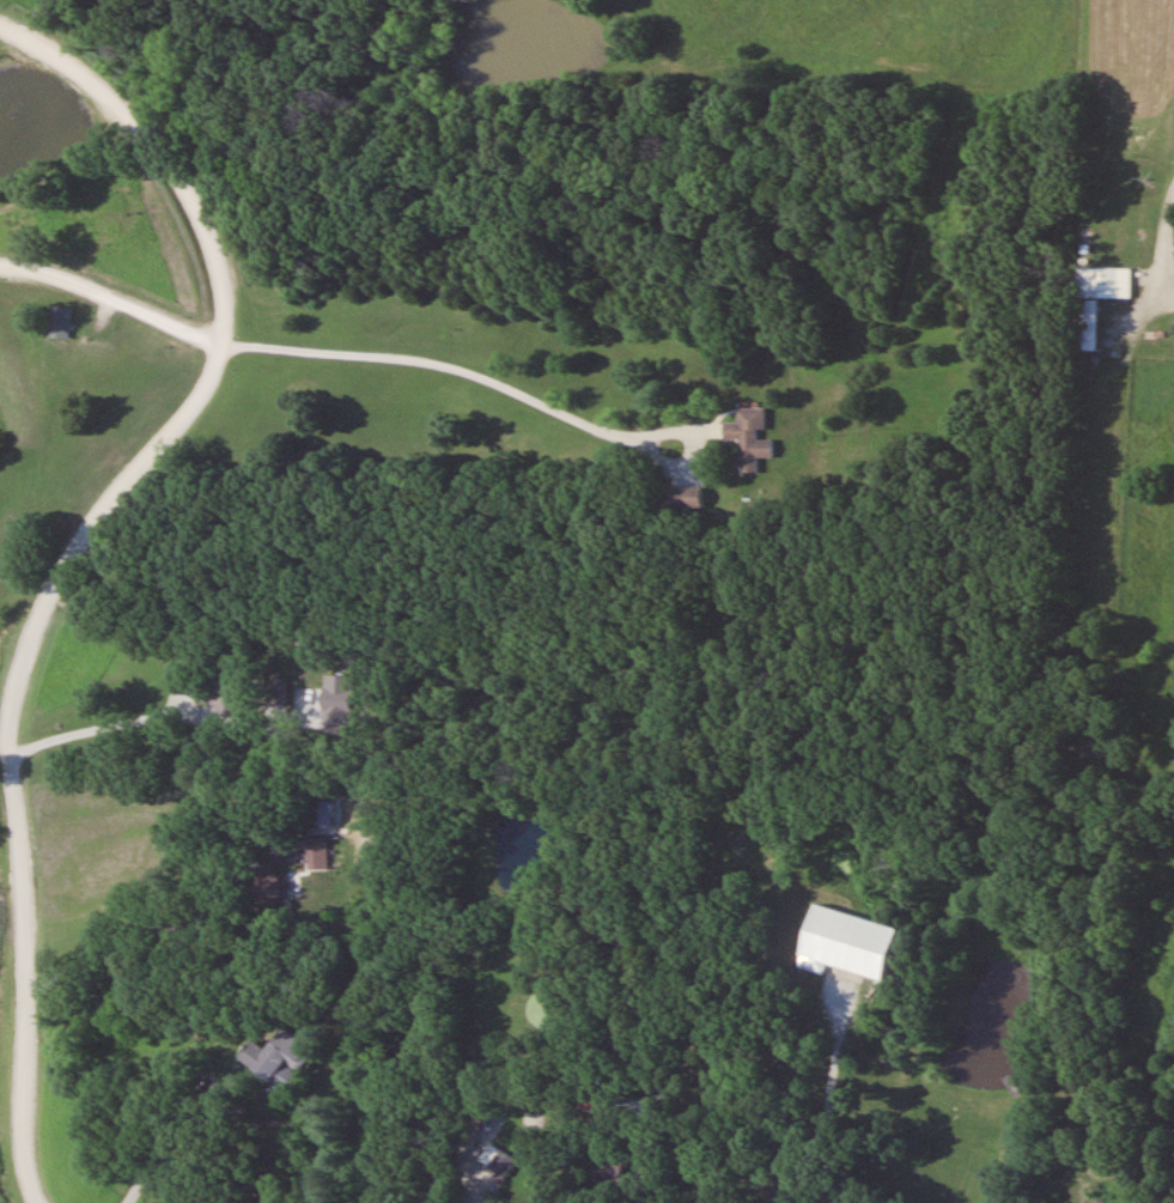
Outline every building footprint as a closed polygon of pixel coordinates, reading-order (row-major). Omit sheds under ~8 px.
[(1097,298),(1131,299),(1131,268),(1075,268),(1075,351),(1097,351),(1097,298)] [(69,339),(72,307),(53,305),(49,337),(69,339)] [(767,408),(739,408),(739,423),(725,423),(725,441),(738,441),(739,473),(759,473),(759,458),(772,458),(772,440),(760,440),(759,429),(767,429),(767,408)] [(705,508),(705,486),(673,486),(673,508),(705,508)] [(287,726),(287,681),(268,681),(268,726),(287,726)] [(310,869),(330,868),(328,837),(309,838),(310,869)] [(262,907),(293,901),(287,871),(277,873),(275,864),(255,868),(262,907)] [(896,927),(813,903),(797,956),(881,980),(896,927)] [(268,1050),(254,1040),(239,1060),(287,1094),(318,1051),(284,1027),(268,1050)] [(517,1161),(489,1142),(477,1159),(505,1178),(517,1161)] [(590,1157),(590,1186),(621,1186),(621,1157),(590,1157)]
